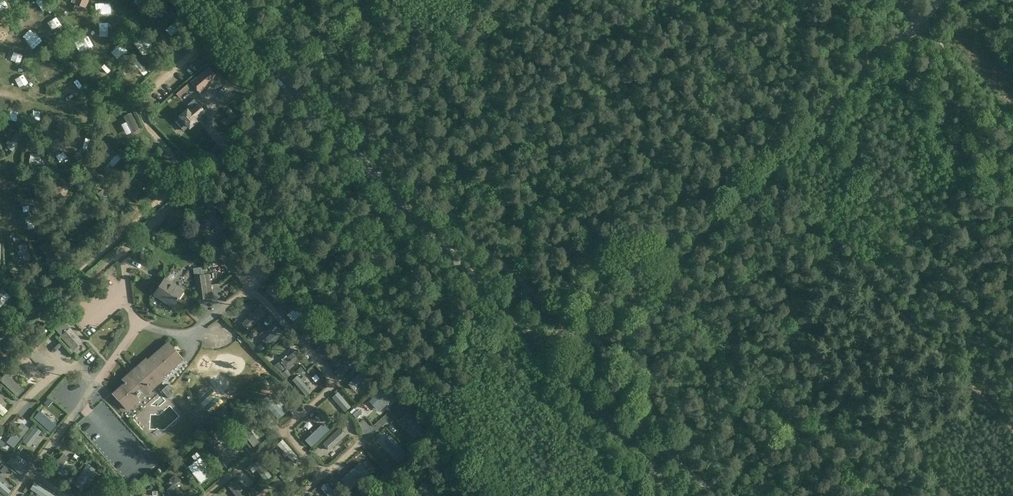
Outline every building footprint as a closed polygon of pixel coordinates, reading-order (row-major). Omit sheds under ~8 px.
[(155,49),(145,35),(134,43),(144,57),(155,49)] [(55,78),(50,69),(56,66),(53,60),(51,61),(47,55),(40,58),(42,63),(37,66),(38,68),(46,83),(55,78)] [(36,61),(34,57),(26,61),(28,65),(36,61)] [(210,67),(192,82),(200,93),(218,77),(210,67)] [(122,69),(117,73),(120,79),(126,75),(122,69)] [(96,79),(89,85),(95,92),(102,86),(96,79)] [(172,93),(180,86),(177,83),(169,89),(172,93)] [(183,119),(178,123),(183,130),(188,125),(189,125),(192,129),(200,122),(197,118),(203,113),(206,111),(195,99),(189,105),(193,109),(191,111),(189,108),(180,116),(183,119)] [(125,121),(120,116),(110,126),(123,139),(127,135),(119,126),(125,121)] [(17,130),(10,141),(8,140),(6,144),(8,145),(7,147),(14,151),(24,134),(17,130)] [(99,163),(104,168),(117,154),(111,148),(98,163),(99,163)] [(80,152),(75,155),(79,162),(84,159),(80,152)] [(144,163),(142,173),(161,176),(163,167),(144,163)] [(66,180),(58,178),(54,196),(60,197),(62,187),(67,188),(69,184),(65,183),(66,180)] [(127,178),(123,181),(129,186),(132,182),(127,178)] [(26,180),(25,188),(43,189),(43,181),(26,180)] [(113,206),(102,188),(96,192),(107,210),(113,206)] [(92,197),(88,200),(93,206),(97,204),(92,197)] [(41,199),(20,200),(20,207),(32,206),(32,208),(41,208),(41,199)] [(86,202),(75,209),(84,222),(95,214),(86,202)] [(213,223),(216,227),(222,233),(229,227),(213,210),(197,224),(204,231),(213,223)] [(43,215),(25,218),(26,224),(44,222),(43,215)] [(205,236),(211,244),(219,238),(213,230),(205,236)] [(239,238),(225,251),(230,257),(245,244),(239,238)] [(61,259),(48,242),(40,248),(53,265),(61,259)] [(247,278),(263,263),(259,258),(243,274),(247,278)] [(25,280),(15,267),(10,271),(15,278),(13,279),(16,282),(17,281),(19,284),(25,280)] [(211,274),(195,276),(199,300),(214,298),(211,274)] [(277,290),(280,287),(284,283),(279,277),(262,292),(268,298),(277,290)] [(165,279),(155,294),(174,307),(184,289),(165,279)] [(302,304),(287,318),(292,322),(307,309),(302,304)] [(248,330),(267,314),(260,307),(242,323),(248,330)] [(237,308),(233,312),(238,317),(242,313),(237,308)] [(64,321),(55,329),(61,336),(62,335),(75,350),(84,342),(71,328),(70,328),(64,321)] [(319,322),(301,336),(306,343),(325,328),(319,322)] [(224,325),(219,330),(226,338),(232,333),(224,325)] [(279,326),(262,341),(268,348),(285,333),(281,328),(279,326)] [(125,382),(113,393),(129,411),(166,379),(165,377),(185,360),(169,341),(149,359),(147,357),(122,380),(125,382)] [(245,349),(241,353),(249,359),(253,355),(245,349)] [(298,349),(281,362),(287,370),(304,357),(298,349)] [(352,357),(336,372),(341,378),(357,363),(352,357)] [(287,370),(283,373),(286,378),(291,375),(287,370)] [(362,372),(349,385),(353,389),(367,377),(362,372)] [(168,386),(162,391),(166,395),(169,399),(172,396),(169,392),(171,390),(170,389),(168,386)] [(385,387),(370,401),(380,412),(395,398),(385,387)] [(76,391),(68,400),(73,404),(80,395),(76,391)] [(346,410),(350,406),(337,392),(333,396),(346,410)] [(50,399),(45,404),(49,407),(54,402),(50,399)] [(275,404),(268,410),(280,423),(286,417),(275,404)] [(57,406),(49,415),(54,419),(62,410),(57,406)] [(36,425),(44,416),(40,413),(32,421),(36,425)] [(305,441),(311,447),(329,430),(324,423),(305,441)] [(248,425),(241,430),(255,447),(261,443),(248,425)] [(330,451),(347,434),(341,427),(323,444),(330,451)] [(218,442),(213,436),(210,439),(215,445),(218,442)] [(277,444),(292,462),(298,457),(283,439),(277,444)] [(34,441),(26,451),(30,454),(38,445),(34,441)] [(227,463),(232,459),(220,444),(214,448),(227,463)] [(412,444),(407,448),(410,452),(415,447),(412,444)] [(65,453),(52,469),(58,473),(70,457),(65,453)] [(272,477),(259,460),(252,465),(266,482),(272,477)] [(283,462),(278,467),(282,471),(287,466),(283,462)] [(195,464),(190,467),(201,484),(206,480),(195,464)] [(350,464),(345,469),(358,484),(363,479),(350,464)] [(389,465),(385,468),(389,473),(393,469),(389,465)] [(88,466),(74,484),(80,489),(94,470),(88,466)] [(295,467),(290,471),(302,484),(306,480),(295,467)] [(381,469),(372,477),(377,482),(385,474),(381,469)] [(236,495),(249,495),(235,480),(228,486),(236,495)] [(476,495),(460,481),(454,488),(462,495),(476,495)] [(321,487),(328,495),(339,495),(327,482),(321,487)] [(418,489),(427,495),(441,495),(442,494),(423,482),(418,489)] [(269,488),(275,495),(285,495),(275,483),(269,488)] [(34,490),(43,495),(56,495),(37,484),(34,490)]
